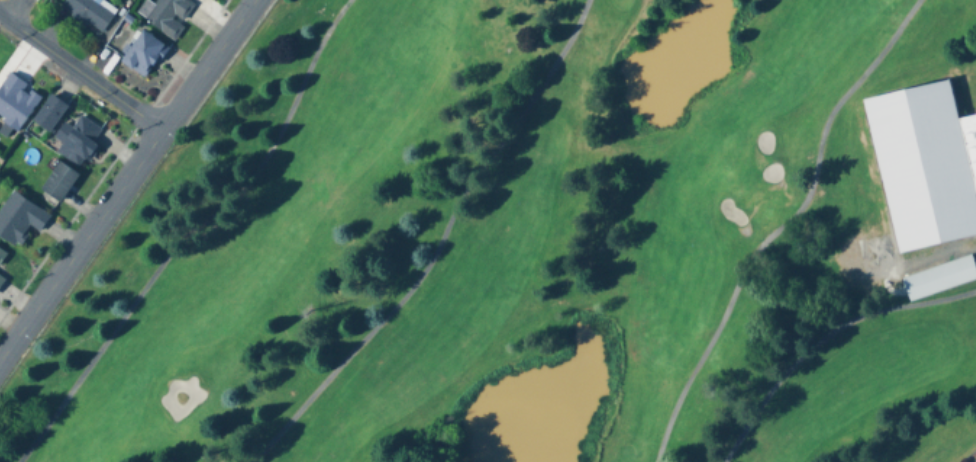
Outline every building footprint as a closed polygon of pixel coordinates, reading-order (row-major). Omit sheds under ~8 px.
[(116,13),(97,0),(65,0),(60,8),(99,36),(116,13)] [(144,13),(153,0),(190,0),(195,3),(173,34),(144,13)] [(120,57),(142,27),(167,46),(145,76),(120,57)] [(26,88),(28,86),(8,73),(0,87),(0,116),(6,120),(0,129),(0,134),(11,142),(40,97),(26,88)] [(956,118),(975,113),(975,232),(899,252),(863,100),(948,79),(956,118)] [(50,135),(69,108),(51,96),(32,122),(50,135)] [(59,147),(64,141),(56,135),(66,122),(74,125),(83,114),(102,127),(92,141),(100,147),(90,161),(83,155),(79,161),(59,147)] [(42,185),(60,159),(78,172),(61,198),(42,185)] [(17,236),(0,225),(0,211),(13,190),(51,213),(40,230),(26,221),(17,236)] [(970,249),(975,266),(975,273),(909,295),(901,272),(970,249)] [(9,273),(0,286),(0,266),(9,273)]
